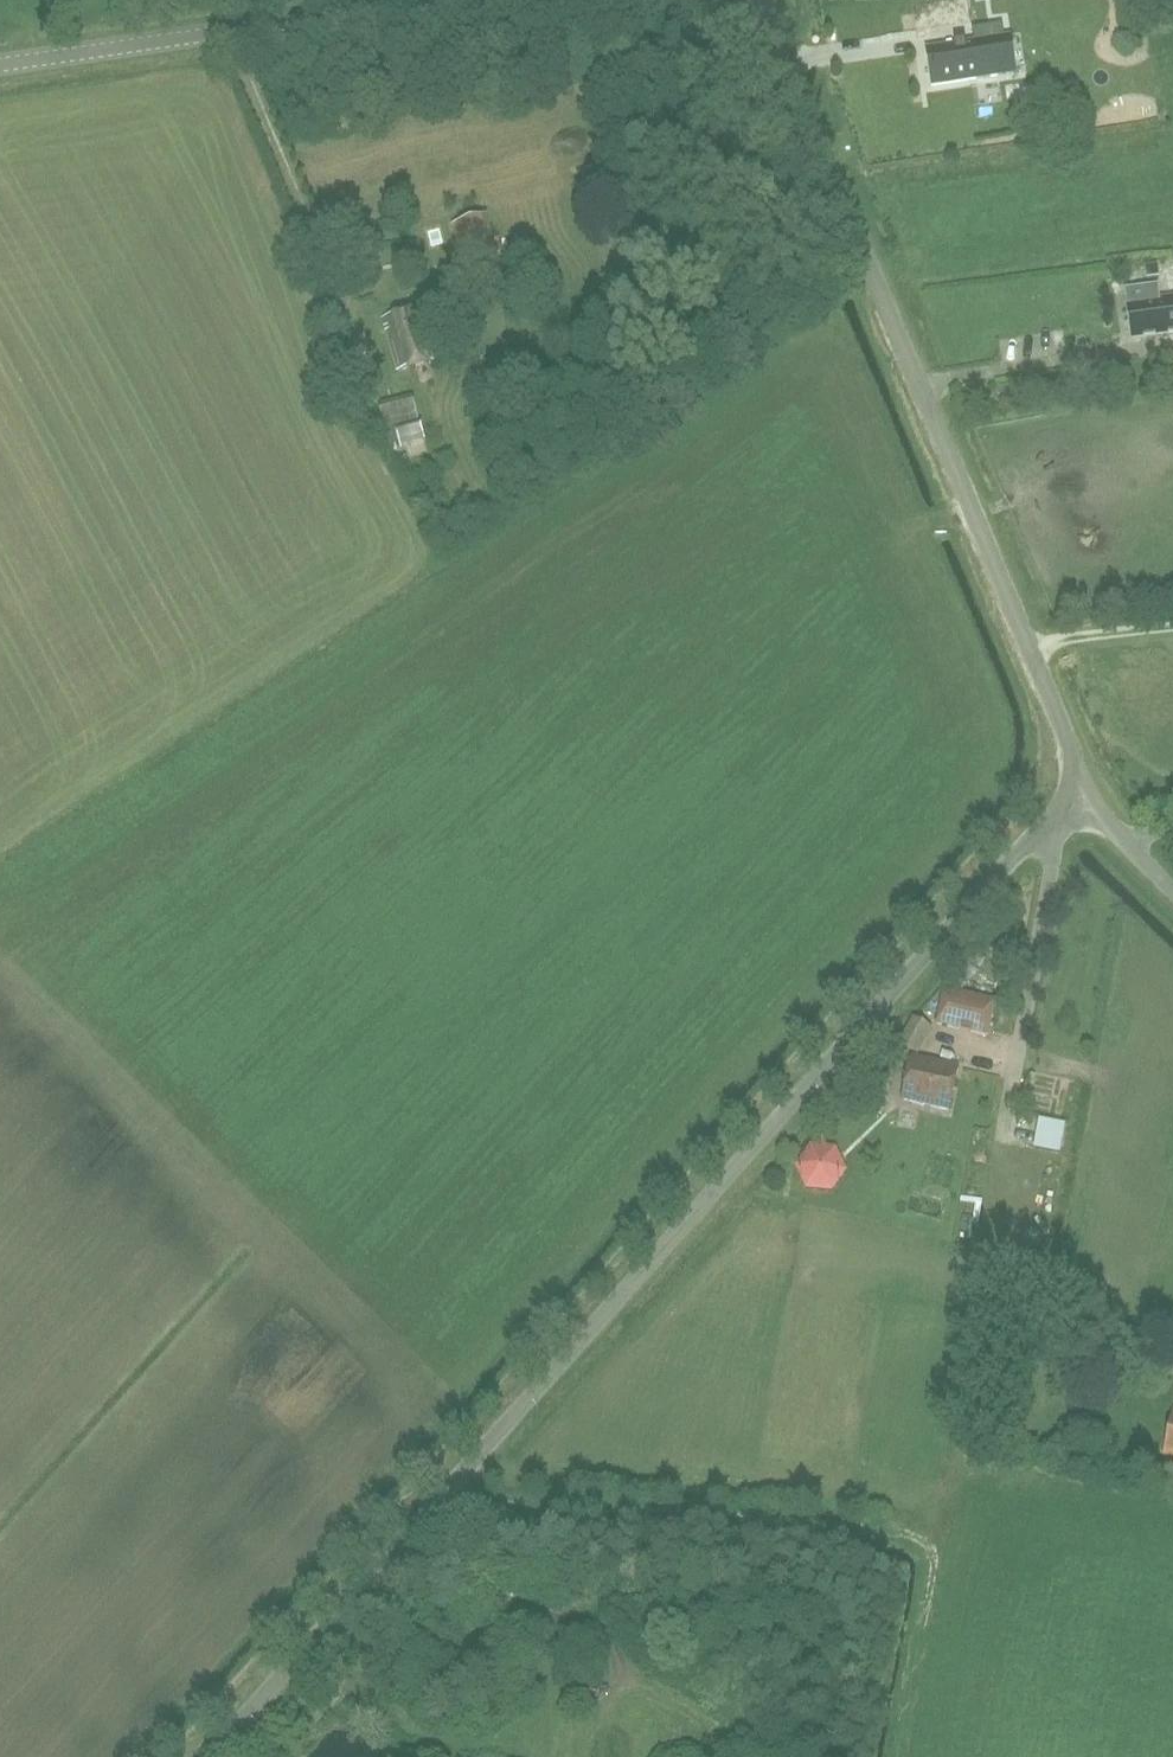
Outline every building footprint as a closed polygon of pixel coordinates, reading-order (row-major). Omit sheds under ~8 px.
[(976,39),(979,54),(930,61),(935,95),(1002,85),(997,51),(1009,49),(1007,34),(976,39)] [(462,268),(490,261),(480,219),(452,226),(462,268)] [(1125,292),(1127,304),(1129,321),(1132,338),(1172,333),(1172,298),(1160,300),(1158,288),(1157,285),(1125,289),(1125,292)] [(398,372),(438,361),(424,308),(383,320),(398,372)] [(339,359),(369,351),(364,335),(335,344),(339,359)] [(377,406),(379,411),(385,432),(419,422),(412,397),(377,406)] [(996,1002),(945,991),(937,1025),(960,1030),(961,1027),(972,1029),(971,1033),(988,1036),(996,1002)] [(917,1054),(929,1034),(911,1024),(899,1044),(917,1054)] [(949,1111),(958,1070),(913,1059),(904,1100),(949,1111)] [(1039,1119),(1036,1134),(1061,1138),(1064,1124),(1039,1119)] [(854,1184),(843,1144),(801,1156),(812,1195),(854,1184)] [(1164,1456),(1172,1458),(1172,1415),(1164,1456)]
